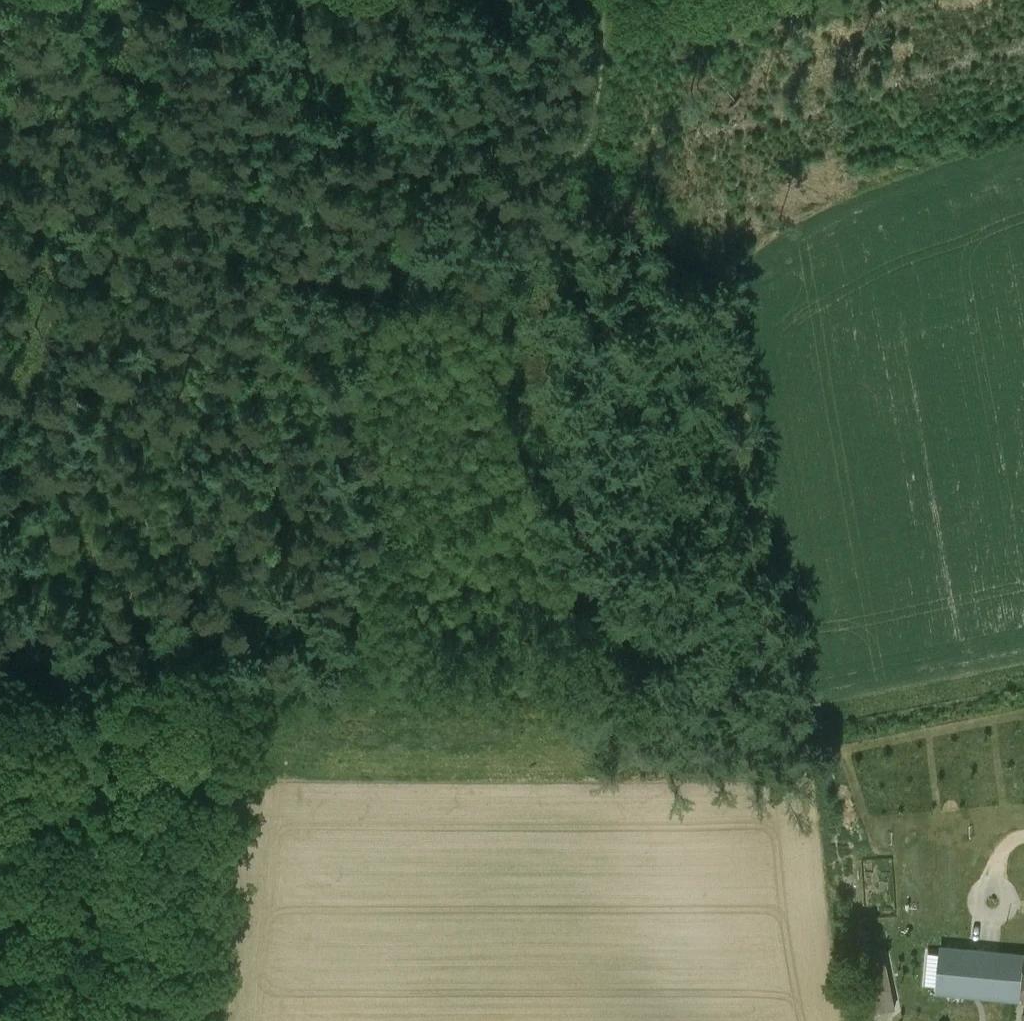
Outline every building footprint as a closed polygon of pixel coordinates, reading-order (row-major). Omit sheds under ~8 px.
[(942,945),(939,988),(1023,997),(1023,953),(942,945)]
